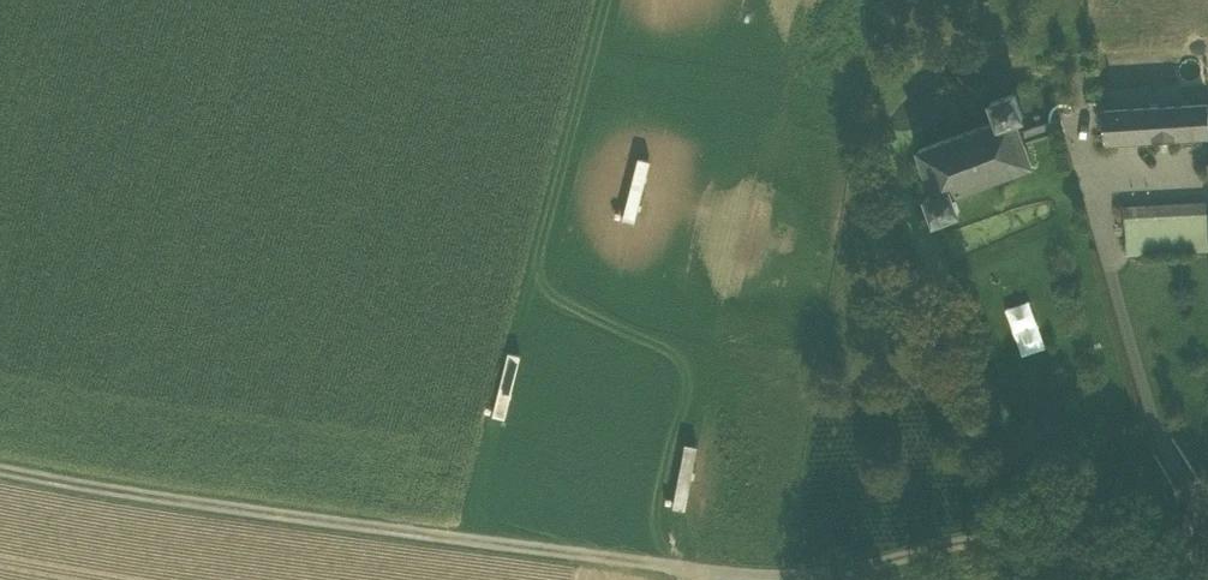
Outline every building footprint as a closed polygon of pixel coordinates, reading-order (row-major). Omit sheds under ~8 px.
[(927,197),(936,221),(960,212),(953,194),(1032,164),(1016,120),(1024,117),(1015,94),(992,102),(998,121),(920,150),(936,193),(927,197)] [(1207,137),(1207,104),(1102,110),(1105,143),(1207,137)] [(1125,207),(1128,253),(1207,249),(1207,202),(1125,207)] [(1007,307),(1018,355),(1044,350),(1032,301),(1007,307)]
